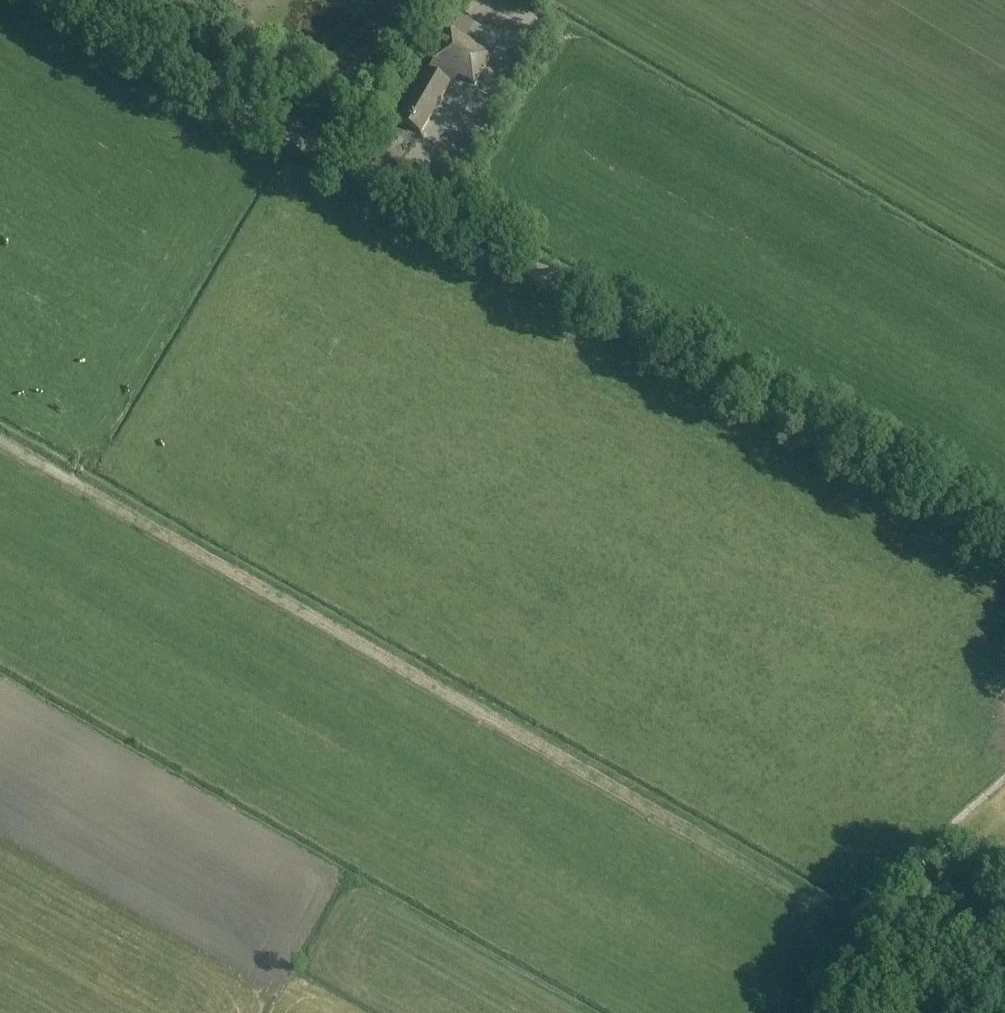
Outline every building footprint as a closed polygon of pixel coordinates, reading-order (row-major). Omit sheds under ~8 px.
[(472,27),(457,18),(399,123),(421,135),(449,84),(448,84),(454,74),(473,85),(490,55),(464,41),(472,27)]
